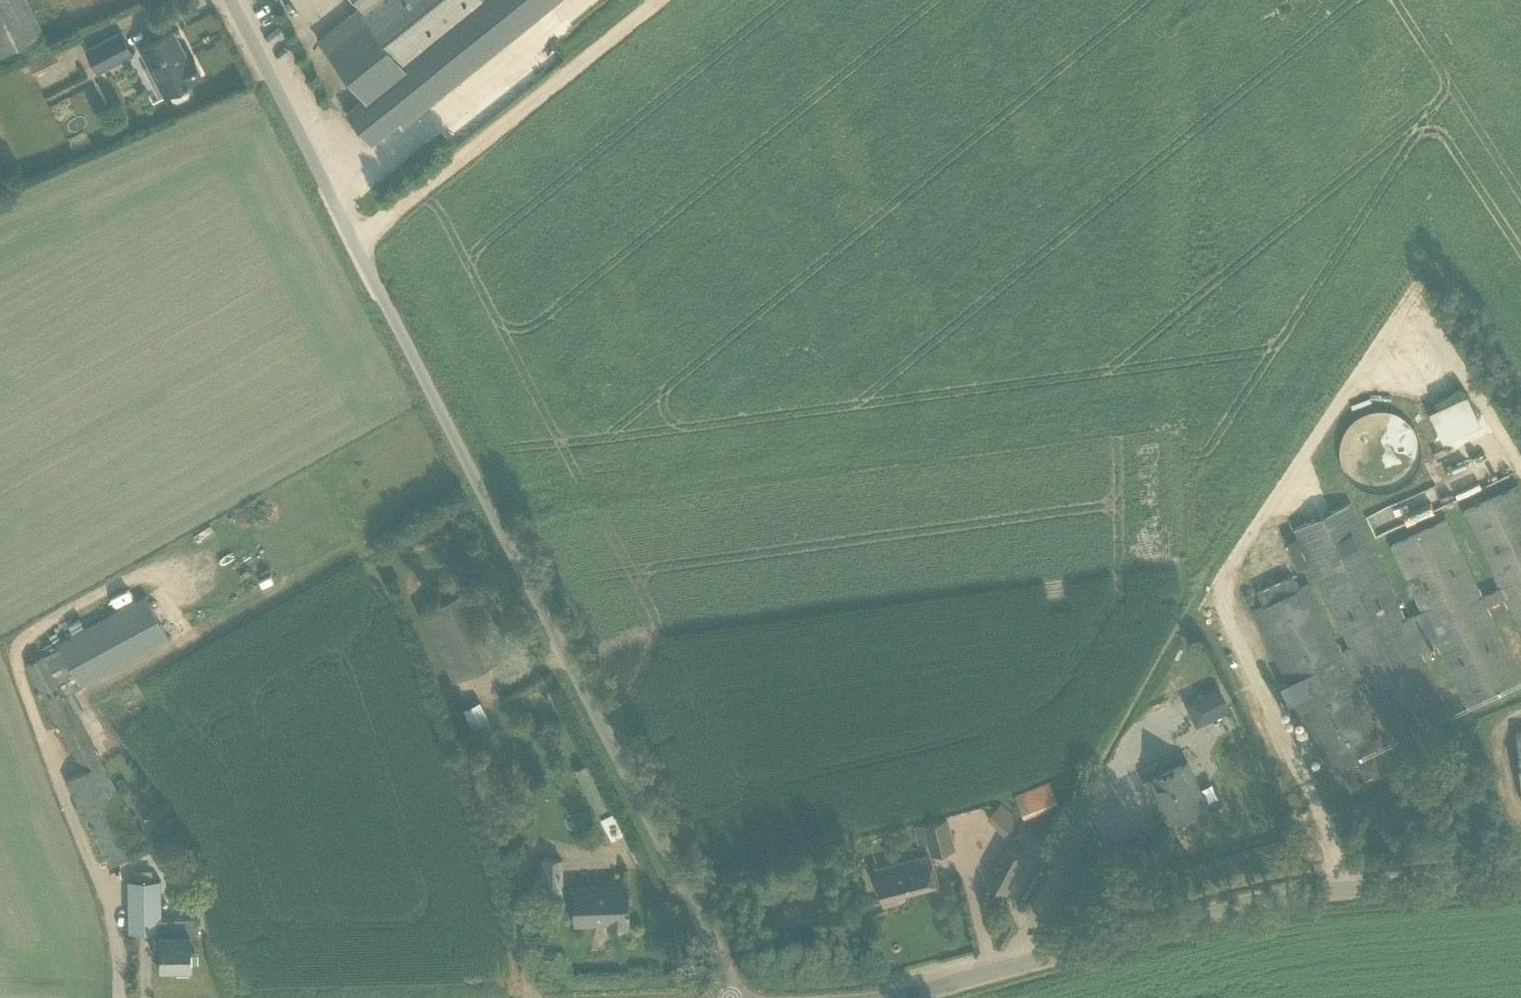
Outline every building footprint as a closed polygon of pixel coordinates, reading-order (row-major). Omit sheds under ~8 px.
[(43,35),(26,0),(0,0),(0,57),(43,35)] [(359,6),(317,40),(365,99),(359,104),(346,115),(369,143),(389,128),(399,119),(403,124),(554,0),(354,0),(359,6)] [(131,54),(120,32),(87,50),(97,71),(131,54)] [(200,74),(193,59),(183,64),(175,49),(180,46),(173,32),(155,41),(142,48),(157,79),(162,76),(170,92),(171,91),(174,97),(177,99),(188,94),(189,90),(186,84),(196,78),(195,76),(200,74)] [(60,62),(51,43),(24,56),(32,74),(60,62)] [(1427,412),(1441,443),(1480,425),(1467,395),(1427,412)] [(1334,443),(1333,451),(1334,460),(1336,468),(1340,475),(1345,482),(1351,488),(1359,492),(1366,495),(1375,497),(1383,497),(1391,495),(1399,492),(1406,488),(1413,482),(1418,475),(1422,468),(1424,460),(1425,451),(1424,443),(1422,435),(1418,427),(1413,421),(1407,415),(1399,410),(1391,407),(1383,406),(1375,406),(1366,407),(1359,410),(1351,415),(1345,421),(1340,427),(1336,435),(1334,443)] [(1461,512),(1497,589),(1503,600),(1520,638),(1520,491),(1518,486),(1461,512)] [(1436,644),(1420,612),(1405,618),(1350,502),(1296,528),(1353,648),(1367,678),(1397,744),(1452,718),(1421,651),(1436,644)] [(1497,589),(1482,596),(1445,520),(1389,546),(1420,612),(1436,644),(1466,710),(1520,684),(1520,681),(1486,607),(1503,600),(1497,589)] [(1367,678),(1353,648),(1342,653),(1309,584),(1296,590),(1290,576),(1257,591),(1263,605),(1253,610),(1287,682),(1282,685),(1294,711),(1300,708),(1317,746),(1327,772),(1328,774),(1339,768),(1348,788),(1395,765),(1386,746),(1356,683),(1367,678)] [(58,649),(44,657),(25,668),(83,773),(64,784),(110,868),(149,846),(65,695),(169,640),(144,594),(55,643),(58,649)] [(1204,682),(1171,698),(1185,728),(1218,713),(1204,682)] [(455,721),(474,716),(469,698),(450,703),(455,721)] [(1161,805),(1168,821),(1204,803),(1197,788),(1193,790),(1181,766),(1152,779),(1164,804),(1161,805)] [(1002,789),(1011,811),(1046,797),(1037,774),(1002,789)] [(972,813),(986,832),(1002,821),(988,802),(972,813)] [(955,849),(947,818),(923,824),(931,855),(955,849)] [(1011,896),(1030,860),(1005,848),(986,884),(1011,896)] [(880,896),(882,905),(901,900),(899,894),(938,884),(935,870),(930,871),(926,855),(873,869),(880,896)] [(560,861),(544,861),(538,861),(538,878),(544,878),(544,894),(560,894),(560,861)] [(1099,894),(1091,875),(1078,881),(1086,900),(1099,894)] [(161,911),(160,881),(152,881),(135,882),(128,882),(129,911),(129,931),(161,931),(161,967),(191,966),(190,936),(198,936),(198,917),(161,918),(161,911)] [(627,921),(626,892),(609,892),(609,887),(574,888),(575,923),(592,923),(591,917),(608,917),(608,927),(627,927),(626,922),(627,921)] [(878,899),(870,901),(872,908),(880,906),(878,899)]
